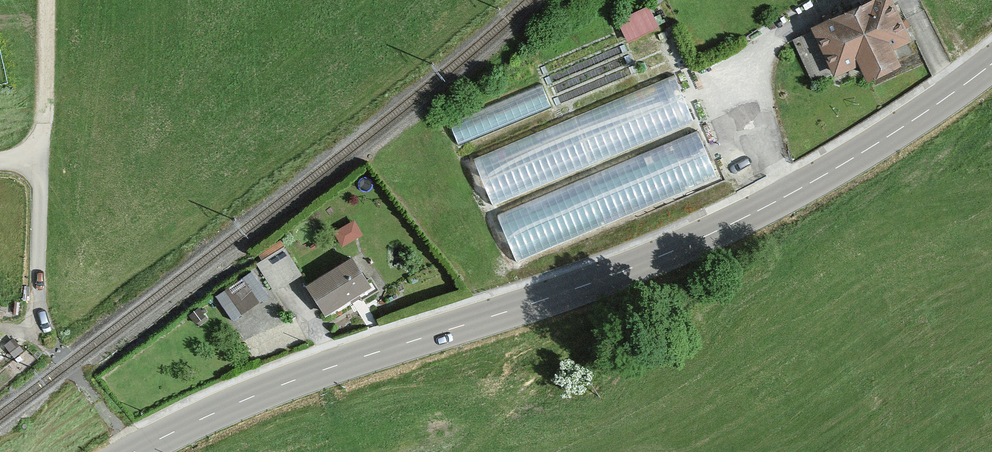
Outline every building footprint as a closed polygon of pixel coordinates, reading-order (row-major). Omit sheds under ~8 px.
[(814,35),(836,83),(869,68),(877,87),(904,75),(900,66),(919,57),(893,0),(891,0),(814,35)] [(653,11),(624,26),(635,48),(664,33),(653,11)] [(680,76),(473,150),(491,200),(698,126),(680,76)] [(546,82),(452,120),(460,141),(555,103),(546,82)] [(704,131),(497,207),(515,256),(722,180),(704,131)] [(358,262),(314,290),(332,319),(376,291),(358,262)] [(255,268),(217,289),(232,317),(270,296),(255,268)]
